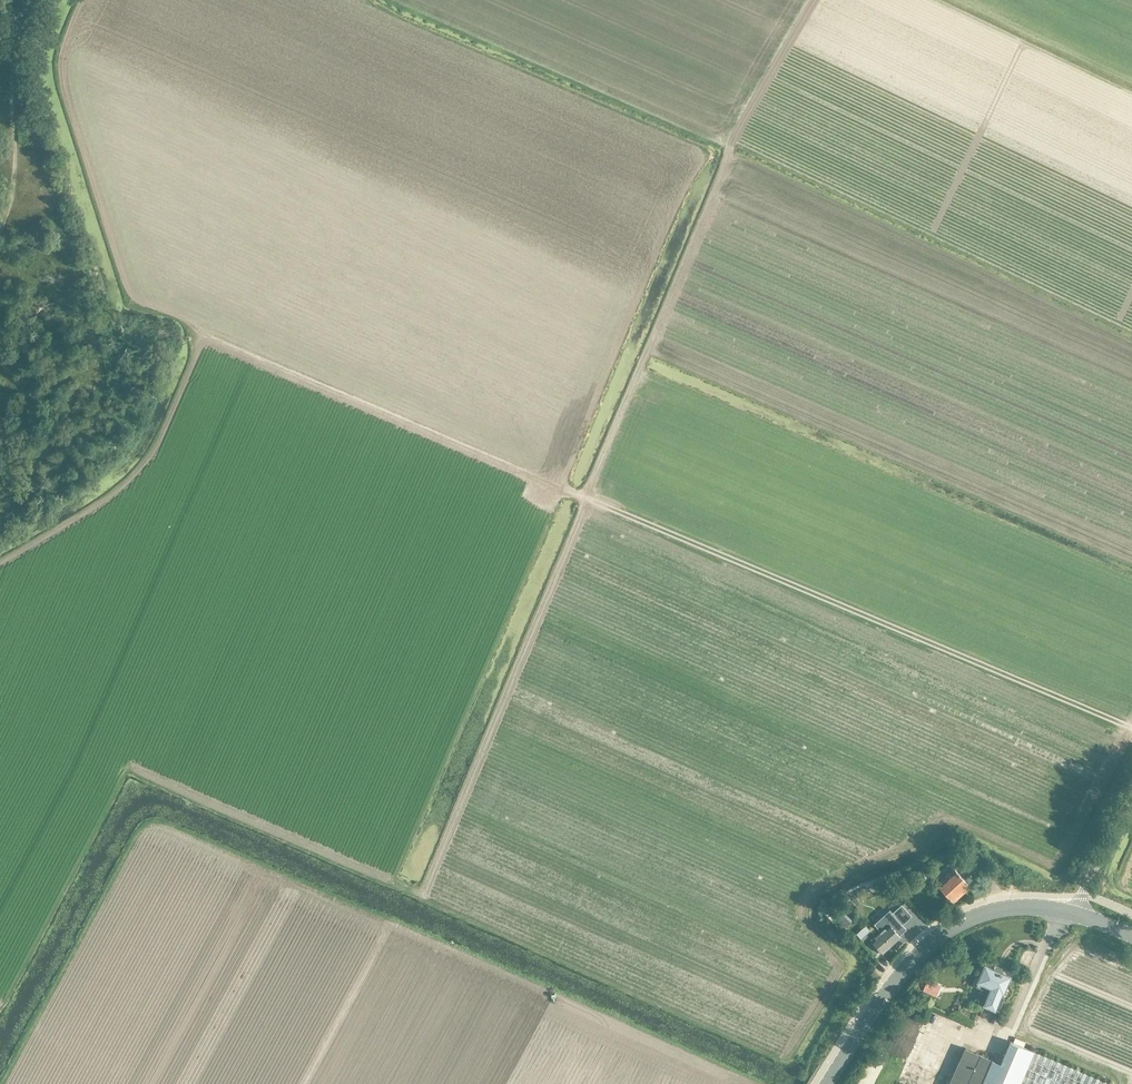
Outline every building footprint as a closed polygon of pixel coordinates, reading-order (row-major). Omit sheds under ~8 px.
[(1128,104),(1122,115),(1131,120),(1131,106),(1128,104)] [(526,488),(519,503),(528,507),(535,492),(526,488)] [(747,761),(755,764),(758,758),(750,754),(747,761)] [(972,886),(954,867),(937,883),(953,903),(972,886)] [(845,902),(853,911),(858,907),(849,898),(845,902)] [(880,931),(892,944),(902,935),(890,923),(898,916),(888,904),(874,916),(885,927),(880,931)] [(850,921),(843,915),(845,913),(838,906),(831,913),(845,926),(850,921)] [(880,931),(876,935),(871,929),(861,938),(875,954),(880,949),(883,953),(892,944),(880,931)] [(992,987),(984,1003),(999,1010),(1004,997),(1000,995),(1002,991),(1003,992),(1010,976),(985,965),(978,981),(992,987)] [(937,995),(941,983),(926,979),(923,990),(937,995)] [(914,1000),(911,1008),(918,1011),(921,1003),(914,1000)] [(1010,1041),(1001,1063),(966,1048),(951,1083),(1111,1083),(1010,1041)] [(859,1083),(871,1083),(872,1083),(866,1082),(868,1073),(862,1071),(859,1083)]
